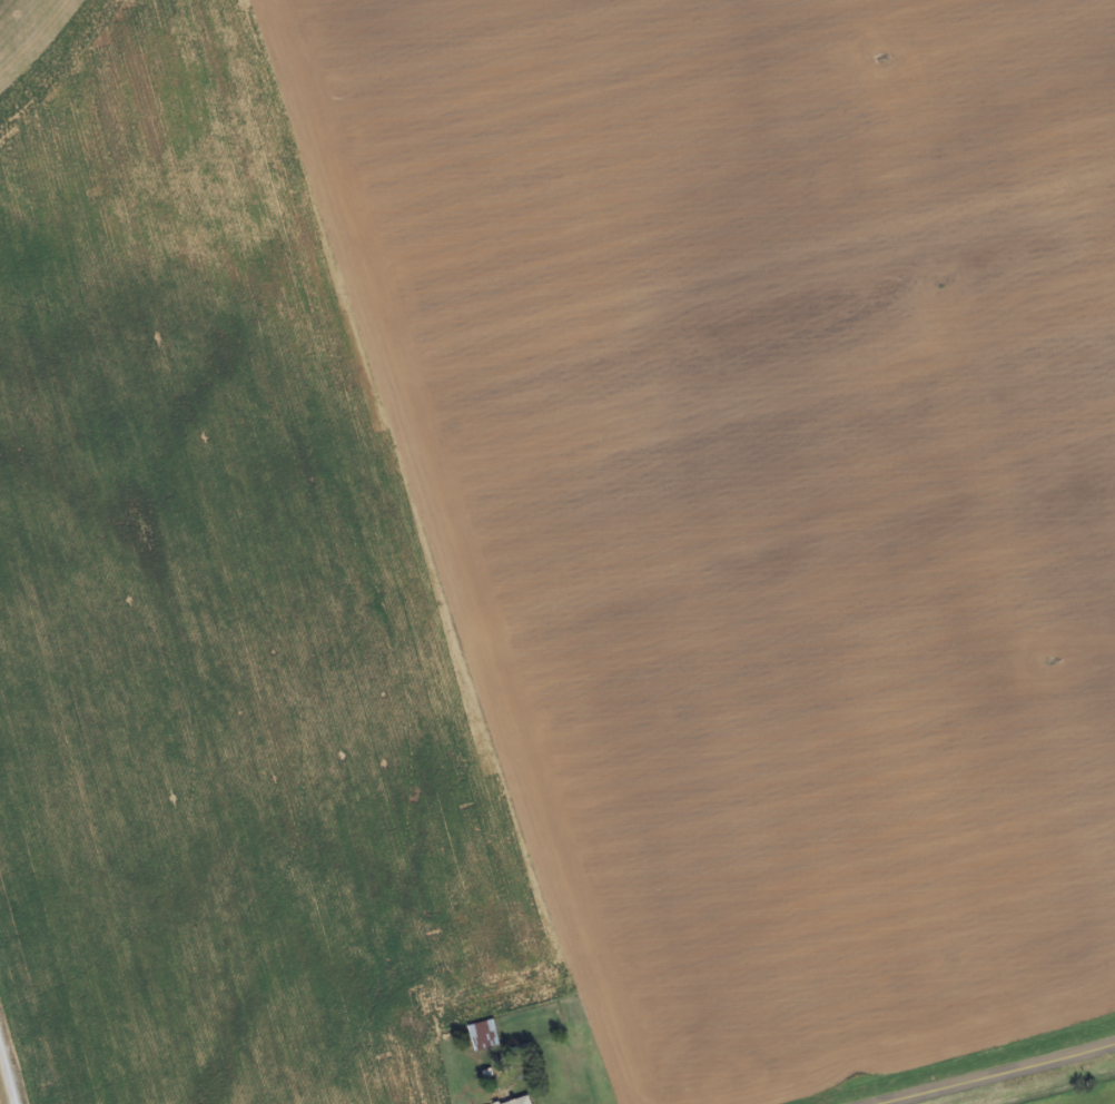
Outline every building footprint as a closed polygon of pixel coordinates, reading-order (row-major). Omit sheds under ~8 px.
[(494,1021),(470,1027),(476,1053),(500,1048),(494,1021)]
